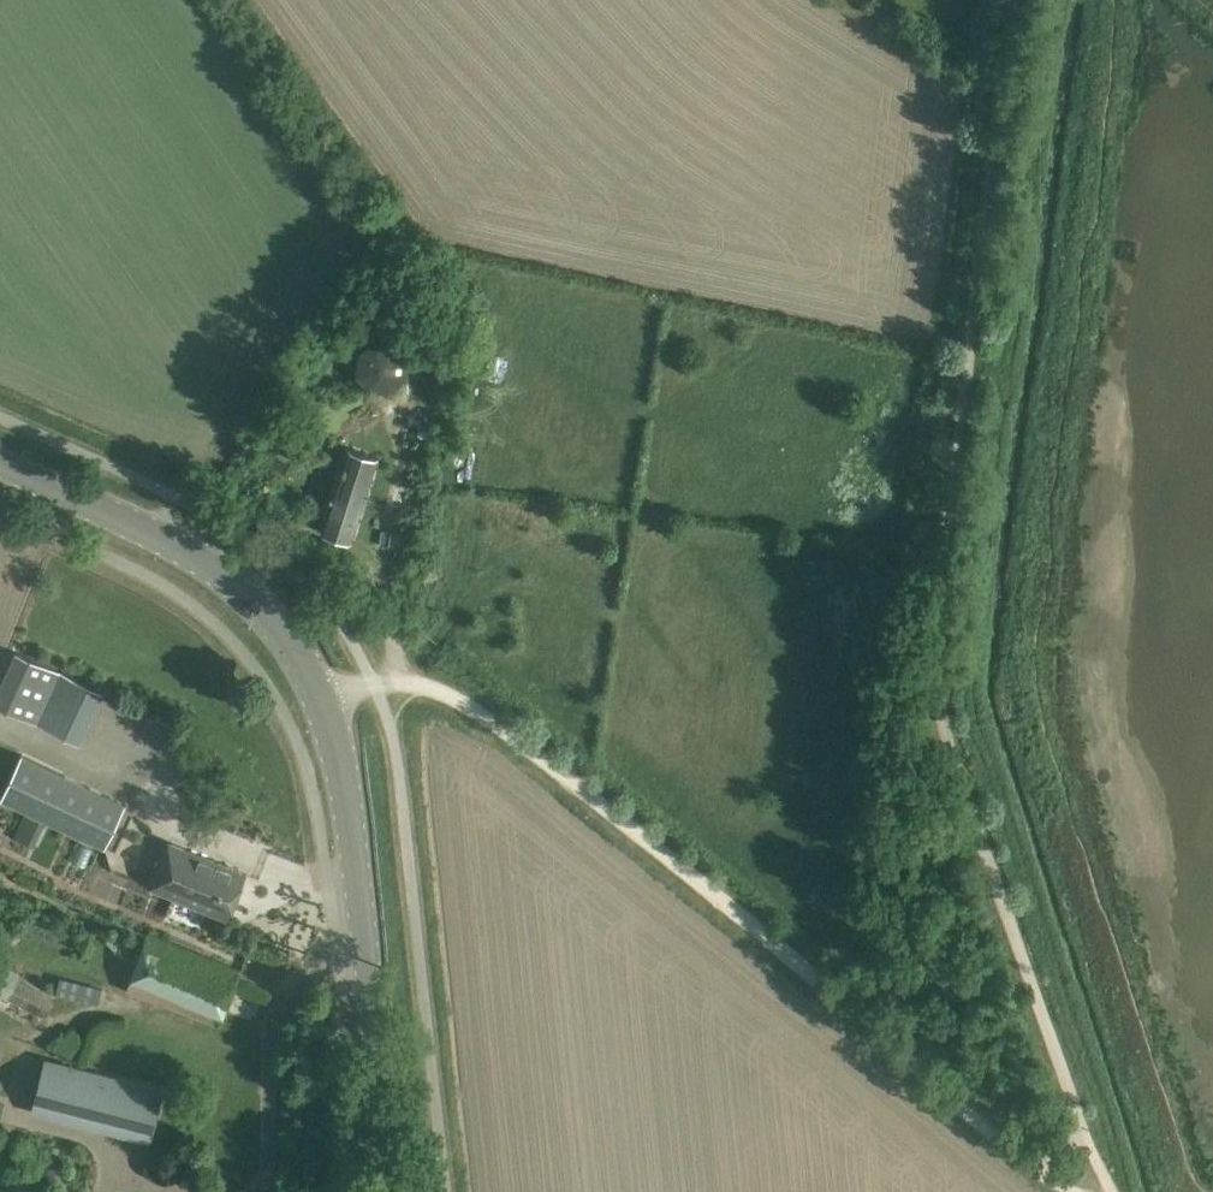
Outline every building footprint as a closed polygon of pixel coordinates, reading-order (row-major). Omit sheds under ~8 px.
[(436,341),(397,300),(385,312),(396,323),(390,328),(418,358),(436,341)] [(394,340),(374,338),(358,351),(357,374),(370,389),(391,390),(407,377),(409,356),(394,340)] [(347,448),(329,508),(322,531),(351,540),(359,518),(376,458),(347,448)] [(104,691),(15,651),(0,684),(0,706),(81,742),(104,691)] [(1,799),(105,848),(127,802),(22,753),(1,799)] [(228,918),(246,873),(168,841),(149,885),(228,918)] [(155,999),(220,1023),(240,970),(147,935),(126,990),(155,1001),(155,999)] [(57,994),(18,974),(6,997),(45,1017),(57,994)] [(56,993),(97,1000),(100,986),(59,978),(56,993)] [(162,1089),(43,1058),(29,1112),(148,1143),(162,1089)]
